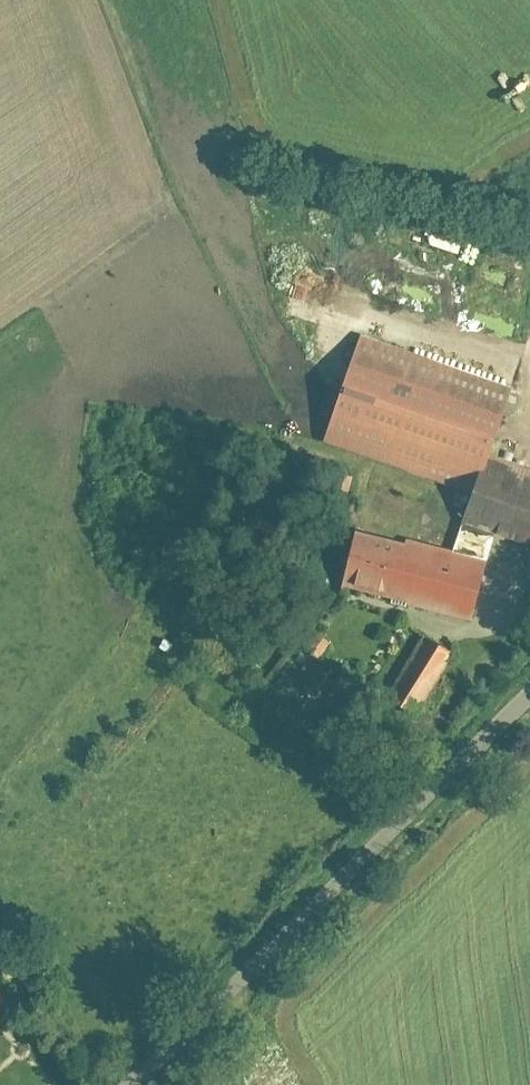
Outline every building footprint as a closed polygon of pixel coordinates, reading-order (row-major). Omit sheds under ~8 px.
[(358,346),(326,453),(464,493),(495,386),(358,346)] [(457,534),(529,556),(529,470),(481,455),(457,534)] [(357,530),(340,589),(467,625),(483,565),(357,530)]
